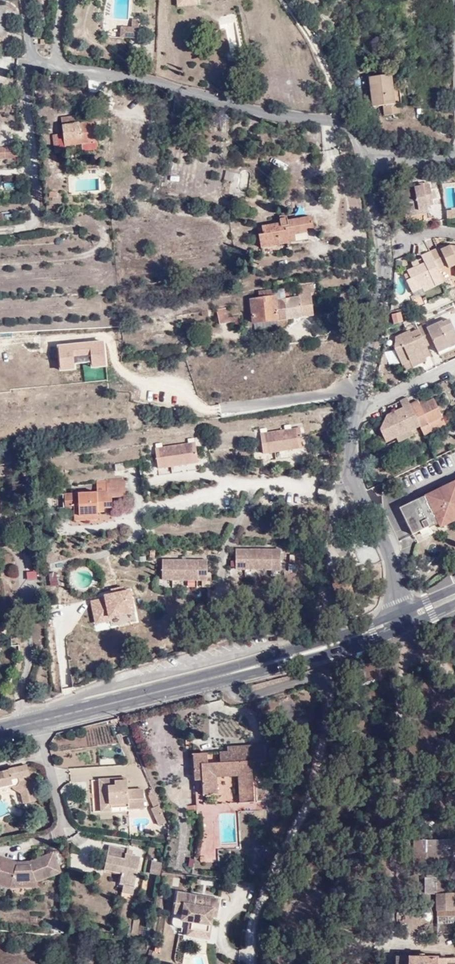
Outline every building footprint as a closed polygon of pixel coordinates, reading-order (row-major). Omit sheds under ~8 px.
[(139,39),(140,22),(138,22),(133,21),(132,28),(121,27),(121,38),(139,39)] [(388,97),(389,83),(390,70),(368,69),(367,97),(378,98),(378,108),(393,108),(394,98),(388,97)] [(398,84),(389,83),(388,97),(394,98),(397,98),(398,84)] [(84,140),(98,139),(96,120),(75,122),(74,114),(62,116),(64,129),(55,131),(58,150),(68,149),(67,143),(84,140)] [(99,146),(98,139),(84,140),(84,148),(99,146)] [(21,157),(21,148),(3,149),(4,156),(21,157)] [(234,185),(235,184),(246,186),(249,174),(226,169),(223,182),(234,185)] [(3,187),(14,186),(13,175),(3,176),(3,187)] [(418,204),(419,209),(427,207),(426,202),(434,201),(429,177),(422,177),(421,180),(413,181),(414,186),(400,188),(403,207),(418,204)] [(419,213),(419,209),(418,204),(403,207),(405,215),(419,213)] [(446,211),(447,219),(454,219),(454,210),(446,211)] [(314,230),(312,216),(288,219),(288,218),(281,219),(281,224),(263,227),(263,233),(259,234),(260,247),(289,242),(288,234),(314,230)] [(427,248),(437,268),(447,263),(449,269),(454,270),(454,245),(446,244),(439,247),(437,244),(427,248)] [(437,268),(427,248),(419,251),(420,254),(422,260),(412,265),(406,267),(408,274),(403,276),(410,291),(421,286),(432,279),(435,285),(443,281),(437,268)] [(422,260),(420,254),(409,258),(412,265),(422,260)] [(423,290),(435,285),(432,279),(421,286),(423,290)] [(309,296),(311,296),(311,286),(297,287),(298,296),(275,299),(274,289),(258,290),(258,296),(251,297),(253,317),(254,322),(311,316),(310,304),(309,296)] [(430,309),(448,301),(445,295),(427,303),(430,309)] [(317,296),(311,296),(309,296),(310,304),(317,304),(317,296)] [(400,311),(391,312),(393,323),(402,320),(400,311)] [(449,345),(454,342),(454,330),(449,316),(444,319),(442,317),(425,326),(423,323),(415,326),(417,332),(409,335),(406,330),(394,336),(395,348),(402,364),(410,360),(413,366),(420,363),(418,358),(424,355),(428,353),(429,354),(437,351),(435,345),(447,340),(449,345)] [(213,321),(213,327),(241,324),(240,318),(213,321)] [(437,351),(449,345),(447,340),(435,345),(437,351)] [(57,346),(60,373),(76,372),(75,366),(91,365),(92,370),(107,369),(104,342),(57,346)] [(410,360),(402,364),(405,370),(413,366),(410,360)] [(410,404),(421,427),(445,417),(434,396),(428,398),(429,400),(421,405),(419,400),(410,404)] [(412,431),(421,427),(410,404),(406,397),(400,400),(403,407),(389,413),(383,432),(387,442),(395,439),(412,431)] [(421,427),(425,434),(447,423),(445,417),(421,427)] [(299,428),(260,433),(263,454),(303,449),(299,428)] [(413,436),(414,436),(412,432),(396,439),(399,443),(402,448),(415,441),(413,436)] [(155,448),(158,468),(198,463),(195,442),(155,448)] [(100,505),(107,505),(116,504),(116,494),(126,493),(125,476),(106,479),(107,488),(66,492),(67,508),(76,507),(76,516),(101,511),(100,505)] [(418,499),(432,527),(440,524),(441,527),(454,521),(454,481),(418,499)] [(100,519),(101,511),(76,516),(76,521),(100,519)] [(417,511),(403,511),(413,534),(425,528),(417,511)] [(363,563),(375,563),(375,548),(363,549),(363,563)] [(281,550),(236,550),(236,570),(281,570),(281,550)] [(207,560),(162,561),(162,581),(207,581),(207,560)] [(27,572),(28,581),(38,580),(38,572),(27,572)] [(49,573),(50,587),(58,586),(57,572),(49,573)] [(131,591),(90,601),(93,623),(136,614),(131,591)] [(267,760),(266,744),(228,747),(228,752),(219,753),(220,762),(208,762),(207,752),(194,753),(195,805),(203,804),(203,795),(218,795),(217,778),(238,777),(240,801),(255,801),(252,761),(267,760)] [(29,785),(22,778),(27,776),(25,765),(0,771),(0,791),(12,789),(29,785)] [(125,778),(100,779),(101,813),(112,812),(112,803),(129,803),(129,810),(145,809),(144,789),(127,790),(127,778),(125,778)] [(33,801),(29,785),(12,789),(17,792),(19,803),(33,801)] [(160,826),(167,823),(159,806),(160,806),(155,794),(149,797),(154,808),(152,810),(160,826)] [(454,836),(440,837),(442,863),(443,876),(439,876),(439,892),(454,891),(454,842),(454,836)] [(442,863),(440,837),(413,838),(413,864),(442,863)] [(122,853),(124,853),(124,848),(105,846),(104,856),(122,857),(122,853)] [(57,868),(51,852),(24,861),(24,864),(13,864),(14,861),(3,860),(1,868),(0,868),(0,887),(9,890),(35,888),(33,883),(31,877),(57,868)] [(137,855),(124,853),(122,853),(122,857),(104,856),(102,873),(120,874),(119,883),(134,884),(137,855)] [(157,871),(158,869),(159,859),(149,858),(148,870),(157,871)] [(58,873),(57,868),(31,877),(33,883),(58,873)] [(438,892),(439,892),(439,876),(424,876),(425,892),(435,892),(438,892)] [(438,892),(438,909),(439,909),(439,915),(454,914),(454,891),(439,892),(438,892)] [(217,929),(221,898),(177,892),(175,914),(181,915),(181,921),(189,923),(186,936),(210,939),(212,928),(217,929)] [(140,935),(150,935),(151,924),(146,924),(146,920),(141,920),(140,935)]
